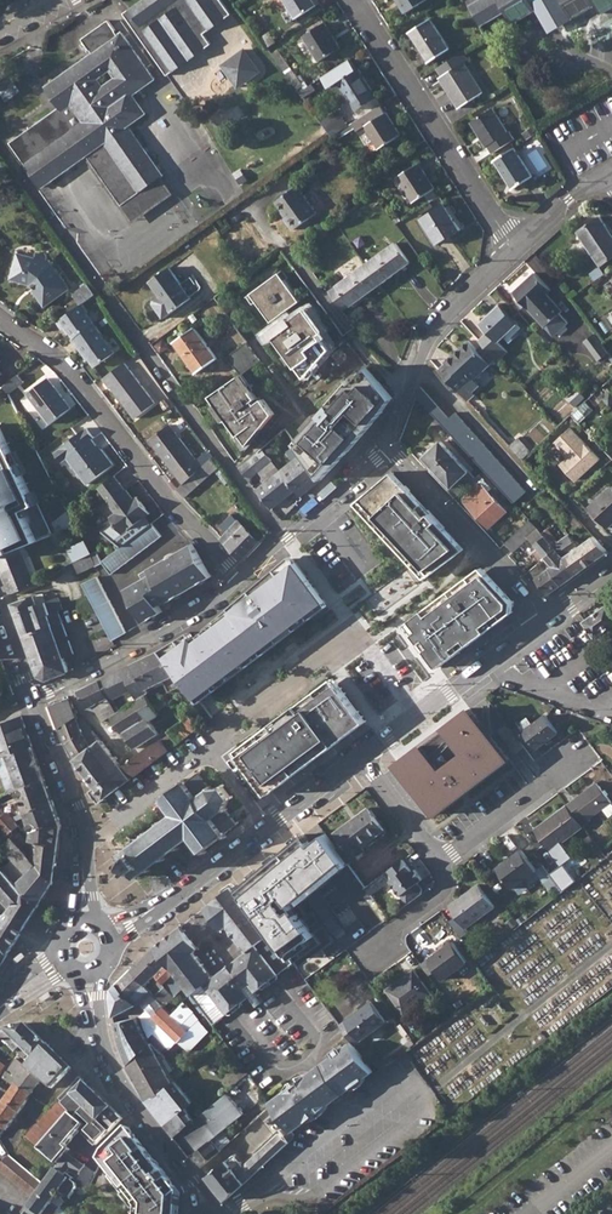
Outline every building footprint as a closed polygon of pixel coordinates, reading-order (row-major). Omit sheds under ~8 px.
[(123,13),(167,75),(212,44),(204,33),(232,14),(222,0),(141,0),(123,13)] [(288,4),(297,17),(316,5),(312,0),(285,0),(288,4)] [(405,14),(426,0),(396,0),(405,14)] [(481,26),(505,12),(512,23),(535,9),(531,3),(537,0),(466,0),(481,26)] [(573,18),(596,4),(601,13),(611,7),(611,0),(562,0),(573,18)] [(297,17),(288,4),(280,9),(288,22),(297,17)] [(431,19),(409,33),(419,48),(421,47),(431,62),(450,49),(431,19)] [(60,107),(11,141),(16,148),(18,151),(43,186),(84,157),(87,155),(121,203),(160,176),(163,174),(129,126),(147,113),(133,94),(154,79),(138,55),(122,33),(119,35),(108,20),(83,38),(93,53),(46,87),(60,107)] [(325,22),(304,36),(319,61),(341,47),(325,22)] [(274,37),(265,43),(268,48),(277,41),(274,37)] [(278,49),(271,53),(282,68),(286,74),(292,70),(278,49)] [(244,50),(234,57),(249,79),(260,72),(244,50)] [(249,79),(234,57),(223,64),(239,87),(249,79)] [(464,62),(441,77),(450,91),(448,92),(459,109),(484,92),(481,88),(477,82),(464,62)] [(292,70),(286,74),(297,90),(299,89),(304,85),(293,69),(292,70)] [(359,69),(339,82),(355,109),(376,96),(359,69)] [(14,81),(1,90),(8,99),(20,91),(14,81)] [(493,109),(470,124),(486,147),(488,146),(493,153),(515,139),(510,131),(508,133),(493,109)] [(335,111),(321,121),(332,136),(346,127),(335,111)] [(386,113),(365,126),(380,148),(401,135),(386,113)] [(532,128),(525,132),(529,138),(536,134),(532,128)] [(509,147),(498,154),(501,156),(512,150),(509,147)] [(515,149),(496,162),(513,189),(533,176),(515,149)] [(87,155),(84,157),(119,204),(121,203),(87,155)] [(419,163),(398,176),(414,201),(435,188),(419,163)] [(121,203),(119,204),(130,220),(132,223),(173,194),(160,176),(121,203)] [(296,185),(275,200),(279,205),(286,215),(284,216),(293,228),(316,212),(296,185)] [(445,204),(423,218),(439,242),(461,228),(453,216),(445,204)] [(579,230),(600,262),(603,265),(611,259),(611,232),(601,216),(579,230)] [(396,242),(366,264),(381,283),(411,261),(396,242)] [(17,255),(11,275),(28,280),(31,284),(32,287),(34,285),(37,283),(40,287),(37,289),(35,290),(36,292),(46,305),(70,288),(45,253),(38,255),(37,258),(18,253),(17,255)] [(366,264),(329,291),(342,308),(349,303),(351,306),(381,283),(366,264)] [(170,266),(150,281),(172,311),(191,296),(186,288),(191,285),(188,281),(183,284),(170,266)] [(590,273),(595,281),(604,275),(599,267),(590,273)] [(302,300),(281,272),(252,294),(273,322),(302,300)] [(535,272),(515,292),(521,299),(545,326),(554,335),(568,322),(560,313),(562,311),(544,291),(548,286),(535,272)] [(11,275),(10,279),(31,284),(28,280),(11,275)] [(88,282),(72,294),(80,304),(83,303),(96,293),(88,282)] [(80,304),(57,321),(64,330),(67,328),(75,338),(95,323),(87,313),(90,311),(83,303),(80,304)] [(488,333),(480,341),(483,344),(497,359),(498,361),(507,352),(498,342),(503,336),(508,342),(512,338),(511,338),(507,333),(517,323),(500,305),(481,324),(488,333)] [(312,372),(336,346),(326,332),(329,329),(319,315),(316,317),(309,308),(294,320),(296,322),(283,332),(284,333),(280,336),(277,332),(271,336),(285,354),(289,351),(296,361),(301,357),(312,372)] [(75,338),(73,339),(79,347),(81,345),(97,366),(117,352),(95,323),(75,338)] [(517,323),(507,333),(511,338),(521,328),(517,323)] [(195,327),(176,341),(197,372),(218,358),(195,327)] [(596,335),(594,333),(584,341),(598,361),(609,352),(601,343),(596,335)] [(447,363),(440,370),(469,402),(476,395),(468,386),(497,359),(483,344),(476,349),(468,341),(446,362),(447,363)] [(246,342),(227,357),(240,374),(259,359),(246,342)] [(125,362),(103,378),(110,388),(111,388),(134,418),(155,403),(125,362)] [(320,415),(296,442),(303,452),(311,463),(323,479),(354,444),(383,411),(392,396),(370,368),(363,377),(357,373),(330,405),(331,406),(322,416),(320,415)] [(240,374),(211,395),(239,435),(241,433),(248,444),(274,412),(263,397),(259,400),(240,374)] [(19,375),(4,386),(9,395),(10,394),(25,382),(19,375)] [(49,379),(29,394),(51,424),(71,408),(49,379)] [(577,389),(567,399),(574,406),(584,397),(577,389)] [(582,404),(571,414),(578,422),(590,412),(582,404)] [(454,415),(442,426),(516,504),(529,493),(454,415)] [(68,442),(88,427),(83,421),(63,437),(68,442)] [(171,425),(151,440),(177,474),(197,459),(171,425)] [(603,458),(574,426),(556,442),(570,457),(563,463),(578,482),(603,458)] [(27,545),(31,544),(38,541),(0,428),(0,557),(22,547),(27,545)] [(87,428),(55,454),(62,463),(69,458),(81,473),(80,474),(88,485),(114,465),(102,450),(101,451),(92,439),(94,437),(87,428)] [(518,439),(511,446),(518,454),(526,447),(518,439)] [(424,458),(453,488),(469,471),(441,441),(424,458)] [(263,447),(258,452),(267,465),(273,459),(263,447)] [(526,447),(518,454),(523,459),(531,452),(526,447)] [(258,452),(240,467),(247,476),(252,477),(267,465),(258,452)] [(287,466),(274,476),(287,494),(294,488),(300,494),(311,485),(302,474),(311,463),(303,452),(287,466)] [(216,457),(211,461),(218,470),(222,466),(216,457)] [(211,461),(178,490),(185,499),(218,470),(211,461)] [(311,463),(302,474),(311,485),(313,484),(314,485),(323,479),(311,463)] [(394,470),(356,502),(426,578),(464,548),(414,495),(415,494),(394,470)] [(469,471),(453,488),(460,495),(469,485),(476,478),(469,471)] [(476,478),(469,485),(473,490),(463,500),(490,529),(508,511),(481,483),(485,479),(481,474),(476,478)] [(116,476),(99,488),(104,494),(110,502),(109,504),(116,513),(111,517),(116,525),(105,534),(122,547),(125,545),(131,540),(139,534),(146,529),(153,524),(147,516),(151,513),(148,510),(143,503),(138,496),(135,499),(133,497),(127,489),(126,490),(116,476)] [(274,476),(257,490),(272,509),(283,499),(282,498),(287,494),(274,476)] [(591,507),(610,528),(611,526),(611,487),(591,507)] [(63,516),(54,522),(59,532),(69,528),(74,526),(67,513),(63,516)] [(222,537),(221,538),(240,556),(246,561),(262,543),(231,514),(220,526),(226,532),(222,537)] [(585,527),(574,514),(570,518),(574,526),(579,532),(585,527)] [(531,519),(506,543),(514,552),(529,539),(539,529),(531,519)] [(153,524),(146,529),(156,541),(162,536),(153,524)] [(547,528),(542,533),(548,539),(553,534),(547,528)] [(146,529),(139,534),(149,547),(156,541),(146,529)] [(539,529),(529,539),(539,550),(533,555),(540,562),(542,560),(545,558),(552,566),(550,568),(544,562),(531,572),(547,595),(561,585),(577,573),(570,565),(548,539),(542,533),(539,529)] [(139,534),(131,540),(141,552),(149,547),(139,534)] [(553,534),(548,539),(570,565),(577,573),(607,552),(609,551),(606,549),(595,537),(579,548),(569,534),(559,541),(553,534)] [(131,540),(125,545),(134,557),(141,552),(131,540)] [(83,541),(68,549),(75,562),(90,554),(83,541)] [(147,574),(143,577),(126,586),(145,618),(162,609),(159,603),(169,597),(169,598),(212,574),(196,547),(192,542),(144,570),(147,574)] [(0,557),(0,567),(10,593),(26,587),(36,583),(24,553),(30,551),(27,545),(22,547),(0,557)] [(122,547),(117,550),(127,562),(134,557),(125,545),(122,547)] [(117,550),(110,556),(119,568),(127,562),(117,550)] [(30,551),(24,553),(36,583),(41,580),(30,551)] [(90,554),(75,562),(79,571),(80,573),(97,565),(91,554),(90,554)] [(103,561),(102,562),(107,569),(108,571),(111,574),(119,568),(110,556),(103,561)] [(194,631),(164,649),(201,699),(329,602),(293,556),(231,607),(234,613),(199,639),(194,631)] [(545,558),(542,560),(544,562),(550,568),(552,566),(545,558)] [(482,566),(406,623),(437,669),(511,612),(513,599),(482,566)] [(87,589),(87,590),(101,582),(97,575),(88,580),(91,586),(87,589)] [(101,582),(87,590),(91,598),(106,591),(101,582)] [(106,591),(91,598),(92,599),(95,606),(110,599),(106,591)] [(45,595),(32,599),(34,605),(46,601),(47,601),(45,595)] [(31,597),(14,603),(22,626),(27,624),(30,630),(24,632),(25,633),(42,627),(38,618),(64,607),(68,606),(67,603),(63,604),(61,598),(60,596),(47,601),(46,601),(34,605),(32,599),(31,597)] [(110,599),(95,606),(99,614),(114,606),(110,599)] [(585,621),(597,638),(611,627),(611,604),(611,603),(585,621)] [(114,606),(99,614),(104,622),(119,615),(114,606)] [(42,627),(25,633),(28,641),(41,677),(47,679),(63,673),(69,671),(64,656),(74,653),(69,639),(59,642),(57,638),(67,635),(58,610),(38,618),(42,627)] [(119,615),(104,622),(108,630),(122,623),(119,615)] [(597,638),(585,621),(583,622),(596,638),(597,638)] [(122,623),(108,630),(112,638),(126,630),(122,623)] [(151,654),(131,663),(142,679),(147,687),(157,682),(178,672),(162,648),(151,654)] [(112,673),(99,680),(108,695),(109,697),(131,685),(142,679),(131,663),(112,673)] [(142,679),(131,685),(139,698),(147,693),(150,692),(147,687),(142,679)] [(99,680),(78,691),(87,707),(97,711),(97,712),(103,721),(114,714),(118,712),(109,697),(108,695),(99,680)] [(339,684),(240,756),(269,794),(368,723),(339,684)] [(118,712),(114,714),(135,748),(159,732),(151,720),(149,718),(159,711),(154,704),(147,693),(139,698),(118,712)] [(165,696),(154,704),(159,711),(169,703),(165,696)] [(59,708),(53,710),(60,727),(78,715),(71,698),(56,703),(59,708)] [(436,816),(511,759),(479,718),(471,708),(398,764),(436,816)] [(182,709),(177,713),(183,722),(188,718),(182,709)] [(159,711),(149,718),(151,720),(160,713),(159,711)] [(0,723),(0,758),(33,746),(22,715),(0,723)] [(78,715),(60,727),(66,742),(71,751),(76,759),(85,751),(101,739),(82,716),(79,718),(78,715)] [(183,722),(177,726),(186,737),(198,728),(190,716),(188,718),(183,722)] [(524,725),(520,727),(537,749),(559,732),(546,716),(534,725),(528,718),(522,723),(524,725)] [(412,738),(419,746),(444,726),(437,717),(412,738)] [(509,723),(502,728),(518,752),(525,747),(509,723)] [(171,732),(179,742),(183,740),(186,737),(177,726),(171,731),(171,732)] [(164,738),(163,739),(171,749),(177,744),(179,742),(171,732),(164,738)] [(85,751),(76,759),(96,785),(105,797),(122,784),(122,783),(131,779),(132,778),(122,766),(101,739),(85,751)] [(148,747),(125,764),(135,776),(171,749),(163,739),(151,744),(148,747)] [(8,794),(12,792),(17,791),(45,781),(33,746),(0,758),(0,770),(8,794)] [(125,764),(122,766),(132,778),(135,776),(125,764)] [(166,819),(121,853),(125,859),(122,861),(130,873),(133,871),(137,876),(192,836),(203,851),(227,833),(226,832),(238,823),(227,808),(231,797),(222,785),(210,787),(199,772),(187,782),(186,781),(164,798),(174,813),(166,819)] [(3,816),(10,810),(15,817),(53,803),(45,781),(17,791),(19,797),(15,799),(1,806),(0,805),(0,819),(3,816)] [(568,806),(582,824),(584,827),(591,822),(589,819),(603,809),(609,817),(611,815),(611,802),(598,784),(568,806)] [(89,791),(98,803),(105,797),(96,785),(89,791)] [(10,810),(3,816),(0,819),(0,823),(31,854),(30,856),(55,882),(59,844),(62,826),(53,803),(15,817),(10,810)] [(582,824),(568,806),(536,830),(555,856),(566,849),(562,844),(584,827),(582,824)] [(345,844),(338,849),(349,864),(368,850),(365,845),(386,828),(371,808),(336,833),(345,844)] [(28,874),(18,884),(39,906),(55,882),(30,856),(31,854),(0,823),(0,843),(28,874)] [(313,844),(305,834),(239,889),(289,956),(314,936),(291,905),(334,871),(337,874),(349,865),(327,834),(313,844)] [(602,852),(606,858),(611,854),(611,844),(602,852)] [(514,889),(528,879),(533,874),(537,872),(538,871),(522,850),(498,867),(514,889)] [(413,864),(407,857),(385,873),(406,901),(410,902),(413,900),(423,893),(423,889),(418,882),(423,878),(416,868),(414,870),(411,866),(413,864)] [(0,892),(3,894),(2,898),(11,908),(8,912),(25,928),(39,906),(18,884),(0,864),(0,891),(0,892)] [(558,884),(545,866),(540,870),(552,887),(558,884)] [(533,874),(528,879),(532,885),(542,878),(537,872),(533,874)] [(479,885),(450,906),(466,929),(496,907),(479,885)] [(181,926),(155,947),(186,987),(192,995),(198,1003),(207,1015),(242,990),(250,984),(281,961),(243,907),(234,894),(230,889),(207,907),(217,921),(223,918),(228,925),(247,952),(234,963),(226,968),(212,979),(192,952),(187,945),(192,941),(181,926)] [(242,990),(207,1015),(208,1017),(212,1021),(213,1024),(248,998),(256,992),(294,964),(279,943),(256,911),(239,889),(234,894),(243,907),(281,961),(250,984),(242,990)] [(9,953),(25,928),(8,912),(2,921),(0,920),(0,943),(9,953)] [(223,918),(217,921),(223,929),(228,925),(223,918)] [(192,941),(187,945),(192,952),(198,948),(192,941)] [(453,942),(429,959),(444,979),(468,961),(453,942)] [(9,953),(0,943),(0,968),(9,953)] [(155,947),(132,970),(151,991),(156,996),(164,988),(161,984),(164,982),(176,998),(186,987),(155,947)] [(16,962),(18,964),(27,957),(23,953),(14,960),(16,962)] [(132,970),(119,983),(139,1003),(140,1002),(151,991),(132,970)] [(414,970),(387,990),(405,1014),(432,994),(414,970)] [(164,988),(156,996),(165,1004),(167,1007),(176,998),(164,982),(161,984),(164,988)] [(489,982),(484,985),(490,992),(494,989),(489,982)] [(112,1002),(115,1015),(139,1003),(119,983),(113,988),(112,1002)] [(186,987),(176,998),(181,1005),(185,1001),(192,995),(186,987)] [(53,993),(51,991),(42,997),(45,1001),(54,996),(53,993)] [(151,991),(140,1002),(147,1010),(153,1015),(165,1004),(156,996),(151,991)] [(153,1015),(147,1010),(142,1015),(148,1031),(149,1032),(154,1038),(157,1034),(166,1043),(171,1048),(190,1030),(183,1022),(188,1017),(196,1024),(200,1020),(193,1013),(195,1011),(185,1001),(181,1005),(173,1013),(167,1007),(165,1004),(153,1015)] [(371,1002),(339,1025),(352,1042),(354,1045),(358,1042),(386,1022),(371,1002)] [(183,1022),(190,1030),(196,1024),(188,1017),(183,1022)] [(138,1018),(116,1022),(120,1040),(126,1056),(130,1064),(136,1057),(151,1042),(147,1036),(138,1018)] [(12,1047),(13,1047),(17,1051),(19,1051),(20,1053),(38,1034),(27,1023),(0,1029),(0,1036),(12,1047)] [(207,1029),(202,1034),(207,1040),(212,1036),(207,1029)] [(38,1034),(20,1053),(32,1063),(48,1045),(38,1034)] [(157,1034),(154,1038),(162,1047),(166,1043),(157,1034)] [(136,1057),(130,1064),(149,1098),(167,1087),(176,1080),(184,1073),(181,1069),(171,1077),(160,1063),(162,1058),(153,1043),(151,1042),(136,1057)] [(292,1086),(271,1101),(273,1104),(284,1119),(292,1130),(293,1131),(314,1115),(313,1113),(320,1108),(321,1110),(332,1102),(344,1093),(373,1071),(354,1045),(352,1042),(344,1048),(341,1044),(332,1051),(335,1054),(322,1064),(310,1072),(300,1080),(302,1082),(294,1087),(292,1086)] [(32,1063),(30,1066),(43,1079),(52,1089),(72,1068),(48,1045),(32,1063)] [(4,1078),(15,1086),(16,1084),(32,1095),(43,1079),(30,1066),(27,1063),(24,1060),(21,1056),(4,1078)] [(244,1066),(225,1082),(230,1089),(250,1072),(244,1066)] [(59,1127),(40,1149),(58,1164),(68,1152),(70,1149),(66,1146),(84,1124),(77,1118),(82,1113),(93,1125),(87,1131),(99,1142),(110,1131),(111,1131),(123,1118),(82,1078),(60,1100),(72,1113),(59,1127)] [(167,1087),(149,1098),(173,1130),(176,1135),(189,1124),(183,1116),(188,1111),(186,1108),(193,1103),(176,1080),(167,1087)] [(0,1101),(0,1138),(32,1095),(16,1084),(15,1086),(9,1093),(3,1102),(1,1100),(0,1101)] [(1,1100),(3,1102),(9,1093),(0,1086),(0,1099),(1,1100)] [(189,1124),(176,1135),(202,1168),(222,1149),(217,1143),(228,1134),(224,1130),(245,1113),(228,1091),(214,1103),(194,1119),(189,1124)] [(60,1100),(25,1137),(39,1150),(40,1149),(59,1127),(72,1113),(60,1100)] [(273,1104),(260,1116),(272,1133),(275,1130),(273,1128),(284,1119),(273,1104)] [(188,1111),(183,1116),(189,1124),(194,1119),(188,1111)] [(292,1130),(285,1136),(290,1141),(295,1137),(295,1136),(294,1134),(293,1131),(292,1130)] [(180,1190),(129,1131),(100,1157),(97,1171),(132,1213),(178,1213),(180,1190)] [(235,1155),(208,1176),(227,1200),(230,1196),(234,1194),(260,1170),(276,1156),(290,1141),(285,1136),(281,1132),(261,1151),(258,1154),(244,1165),(235,1155)] [(228,1134),(217,1143),(222,1149),(232,1140),(228,1134)] [(16,1148),(9,1157),(11,1159),(37,1181),(43,1186),(44,1185),(56,1167),(57,1165),(39,1150),(25,1137),(16,1148)] [(56,1167),(59,1170),(71,1154),(68,1152),(58,1164),(57,1165),(56,1167)] [(26,1209),(33,1213),(38,1213),(39,1213),(48,1201),(51,1204),(60,1191),(70,1199),(79,1187),(78,1183),(67,1175),(72,1168),(80,1174),(86,1165),(71,1154),(59,1170),(56,1167),(44,1185),(43,1186),(41,1188),(31,1203),(26,1209)] [(0,1167),(0,1177),(31,1203),(41,1188),(9,1160),(7,1159),(0,1167)] [(48,1201),(39,1213),(41,1213),(44,1213),(51,1204),(48,1201)]
